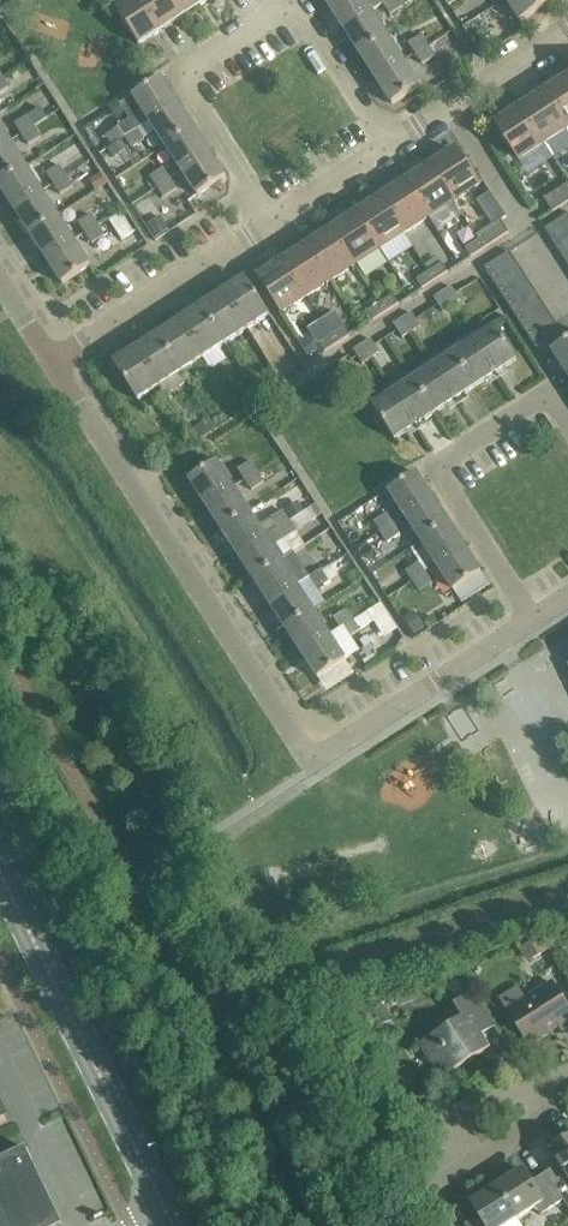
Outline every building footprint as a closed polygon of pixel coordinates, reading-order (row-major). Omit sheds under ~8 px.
[(140,0),(134,0),(117,11),(139,44),(160,31),(140,0)] [(160,31),(180,18),(168,0),(140,0),(160,31)] [(180,18),(200,5),(197,0),(168,0),(180,18)] [(383,4),(389,0),(368,0),(365,2),(363,0),(336,0),(328,5),(344,29),(371,12),(383,4)] [(390,16),(403,7),(399,0),(389,0),(383,4),(390,16)] [(520,23),(556,0),(505,0),(520,23)] [(344,29),(360,54),(387,37),(371,12),(344,29)] [(409,43),(416,54),(428,47),(422,36),(409,43)] [(360,54),(377,79),(403,62),(387,37),(360,54)] [(428,47),(416,54),(422,64),(434,57),(428,47)] [(404,62),(377,79),(393,104),(419,86),(404,62)] [(9,88),(2,78),(0,79),(0,94),(9,88)] [(125,137),(126,138),(177,104),(160,79),(121,105),(131,120),(106,136),(112,145),(125,137)] [(546,94),(567,128),(567,80),(546,94)] [(521,110),(544,144),(567,128),(546,94),(521,110)] [(177,104),(149,123),(156,133),(165,147),(193,129),(177,104)] [(15,124),(22,135),(36,126),(48,119),(41,108),(15,124)] [(544,144),(521,110),(496,126),(519,160),(544,144)] [(36,126),(22,135),(28,145),(42,137),(36,126)] [(9,142),(0,128),(0,148),(9,142)] [(165,147),(181,172),(209,154),(193,129),(165,147)] [(138,130),(126,138),(133,149),(145,140),(138,130)] [(25,166),(9,142),(0,148),(0,183),(25,166)] [(456,152),(431,168),(454,202),(479,186),(456,152)] [(209,154),(181,172),(198,197),(226,179),(209,154)] [(47,174),(53,183),(67,175),(61,165),(47,174)] [(13,209),(41,191),(25,166),(0,183),(0,188),(13,209)] [(431,168),(407,184),(429,218),(454,202),(431,168)] [(152,177),(158,187),(171,179),(164,169),(152,177)] [(67,175),(53,183),(60,195),(74,186),(67,175)] [(171,179),(158,187),(166,198),(178,190),(171,179)] [(407,184),(383,200),(405,234),(429,218),(407,184)] [(553,213),(567,203),(567,184),(544,200),(553,213)] [(13,209),(30,234),(57,216),(41,191),(13,209)] [(383,200),(358,215),(380,250),(405,234),(383,200)] [(358,215),(334,231),(356,266),(380,250),(358,215)] [(567,265),(567,215),(545,230),(567,265)] [(30,234),(46,259),(74,241),(57,216),(30,234)] [(78,223),(84,234),(97,226),(90,216),(78,223)] [(478,241),(484,249),(509,233),(501,220),(476,237),(478,241)] [(97,226),(84,234),(92,245),(104,237),(97,226)] [(334,231),(309,247),(332,281),(356,266),(334,231)] [(74,241),(46,259),(62,284),(90,266),(74,241)] [(484,249),(478,241),(465,249),(471,258),(484,249)] [(309,247),(285,263),(307,297),(332,281),(309,247)] [(562,333),(510,252),(485,269),(537,349),(562,333)] [(307,297),(285,263),(260,279),(282,313),(307,297)] [(442,264),(430,272),(435,281),(448,273),(442,264)] [(435,281),(430,272),(417,281),(423,289),(435,281)] [(246,279),(223,293),(247,331),(270,316),(246,279)] [(433,299),(441,312),(460,300),(452,287),(433,299)] [(223,293),(201,307),(225,344),(247,331),(223,293)] [(393,296),(381,304),(387,313),(399,304),(393,296)] [(387,313),(381,304),(368,312),(374,321),(387,313)] [(201,307),(179,321),(203,358),(225,344),(201,307)] [(393,325),(401,338),(419,326),(412,314),(393,325)] [(179,321),(157,335),(181,373),(203,358),(179,321)] [(345,327),(332,335),(338,344),(351,336),(345,327)] [(495,327),(474,340),(496,375),(517,361),(495,327)] [(157,335),(136,349),(159,387),(181,373),(157,335)] [(338,344),(332,335),(319,344),(325,353),(338,344)] [(353,351),(361,364),(379,352),(371,339),(353,351)] [(474,340),(454,354),(476,388),(496,375),(474,340)] [(567,376),(567,341),(552,351),(567,376)] [(159,387),(136,349),(113,364),(137,401),(159,387)] [(454,354),(434,367),(455,401),(476,388),(454,354)] [(434,367),(413,380),(435,414),(455,401),(434,367)] [(413,380),(393,393),(415,427),(435,414),(413,380)] [(393,393),(372,406),(394,440),(415,427),(393,393)] [(188,479),(205,505),(233,487),(216,461),(188,479)] [(238,469),(244,480),(257,472),(250,461),(238,469)] [(257,472),(244,480),(251,490),(264,483),(257,472)] [(388,493),(405,518),(433,499),(416,473),(388,493)] [(205,505),(221,530),(248,512),(233,487),(205,505)] [(405,518),(421,542),(449,523),(433,499),(405,518)] [(221,530),(237,555),(289,520),(283,511),(258,527),(248,512),(221,530)] [(374,522),(381,533),(394,524),(387,514),(374,522)] [(237,555),(253,580),(281,561),(272,548),(308,525),(302,515),(290,522),(289,520),(237,555)] [(421,542),(436,566),(464,548),(449,523),(421,542)] [(394,524),(381,533),(388,543),(401,535),(394,524)] [(464,548),(436,566),(462,605),(490,587),(464,548)] [(253,580),(269,604),(297,586),(296,586),(320,570),(313,559),(301,567),(292,554),(281,561),(253,580)] [(406,571),(412,582),(424,574),(418,564),(406,571)] [(424,574),(412,582),(419,593),(431,585),(424,574)] [(269,604),(284,629),(312,611),(297,586),(269,604)] [(353,621),(341,628),(348,639),(375,622),(385,638),(398,630),(381,603),(353,621)] [(334,618),(341,628),(353,621),(346,610),(334,618)] [(284,629),(301,654),(329,636),(312,611),(284,629)] [(329,636),(301,654),(317,680),(318,679),(327,693),(354,675),(345,661),(329,636)] [(527,947),(534,959),(547,952),(539,939),(527,947)] [(507,1012),(529,1047),(560,1027),(563,1032),(567,1029),(567,1008),(553,984),(527,1000),(519,987),(499,1000),(507,1012)] [(483,1036),(495,1028),(473,993),(454,1005),(463,1018),(420,1045),(442,1079),(490,1048),(483,1036)] [(7,1120),(8,1121),(9,1120),(0,1100),(0,1123),(7,1120)] [(546,1174),(563,1202),(567,1209),(567,1142),(551,1152),(560,1165),(546,1174)] [(60,1225),(33,1169),(35,1168),(26,1148),(0,1161),(0,1225),(58,1225),(60,1225)] [(523,1170),(497,1187),(518,1219),(535,1208),(541,1216),(563,1202),(546,1174),(531,1183),(523,1170)] [(497,1187),(471,1204),(479,1216),(464,1225),(465,1225),(507,1225),(518,1219),(497,1187)]
